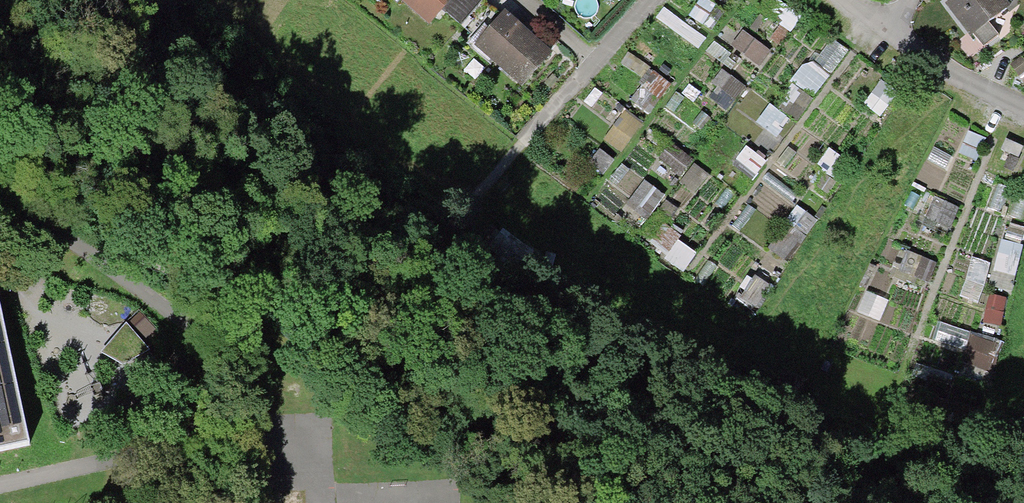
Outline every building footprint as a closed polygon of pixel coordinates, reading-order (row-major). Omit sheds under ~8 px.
[(455,0),(418,0),(440,19),(449,8),(455,0)] [(449,8),(485,38),(503,16),(483,0),(455,0),(449,8)] [(959,5),(980,31),(985,27),(996,42),(1007,33),(998,21),(1018,5),(1014,0),(965,0),(959,5)] [(503,16),(485,38),(477,48),(501,69),(506,63),(526,81),(552,53),(506,11),(503,16)] [(746,30),(733,46),(759,67),(772,51),(746,30)] [(818,62),(836,72),(850,48),(832,38),(818,62)] [(820,94),(830,69),(808,61),(798,86),(820,94)] [(631,96),(652,110),(671,83),(651,69),(631,96)] [(735,104),(747,86),(723,70),(711,88),(735,104)] [(625,108),(605,139),(624,152),(644,121),(625,108)] [(622,210),(647,229),(641,236),(686,270),(701,250),(665,223),(678,206),(645,181),(622,210)] [(938,221),(954,225),(959,206),(943,202),(938,221)] [(999,273),(1019,275),(1022,243),(1002,241),(999,273)] [(902,270),(927,282),(936,262),(912,251),(902,270)] [(865,294),(861,311),(883,317),(888,300),(865,294)] [(0,307),(0,447),(29,441),(0,307)] [(126,373),(150,350),(129,329),(105,351),(126,373)]
